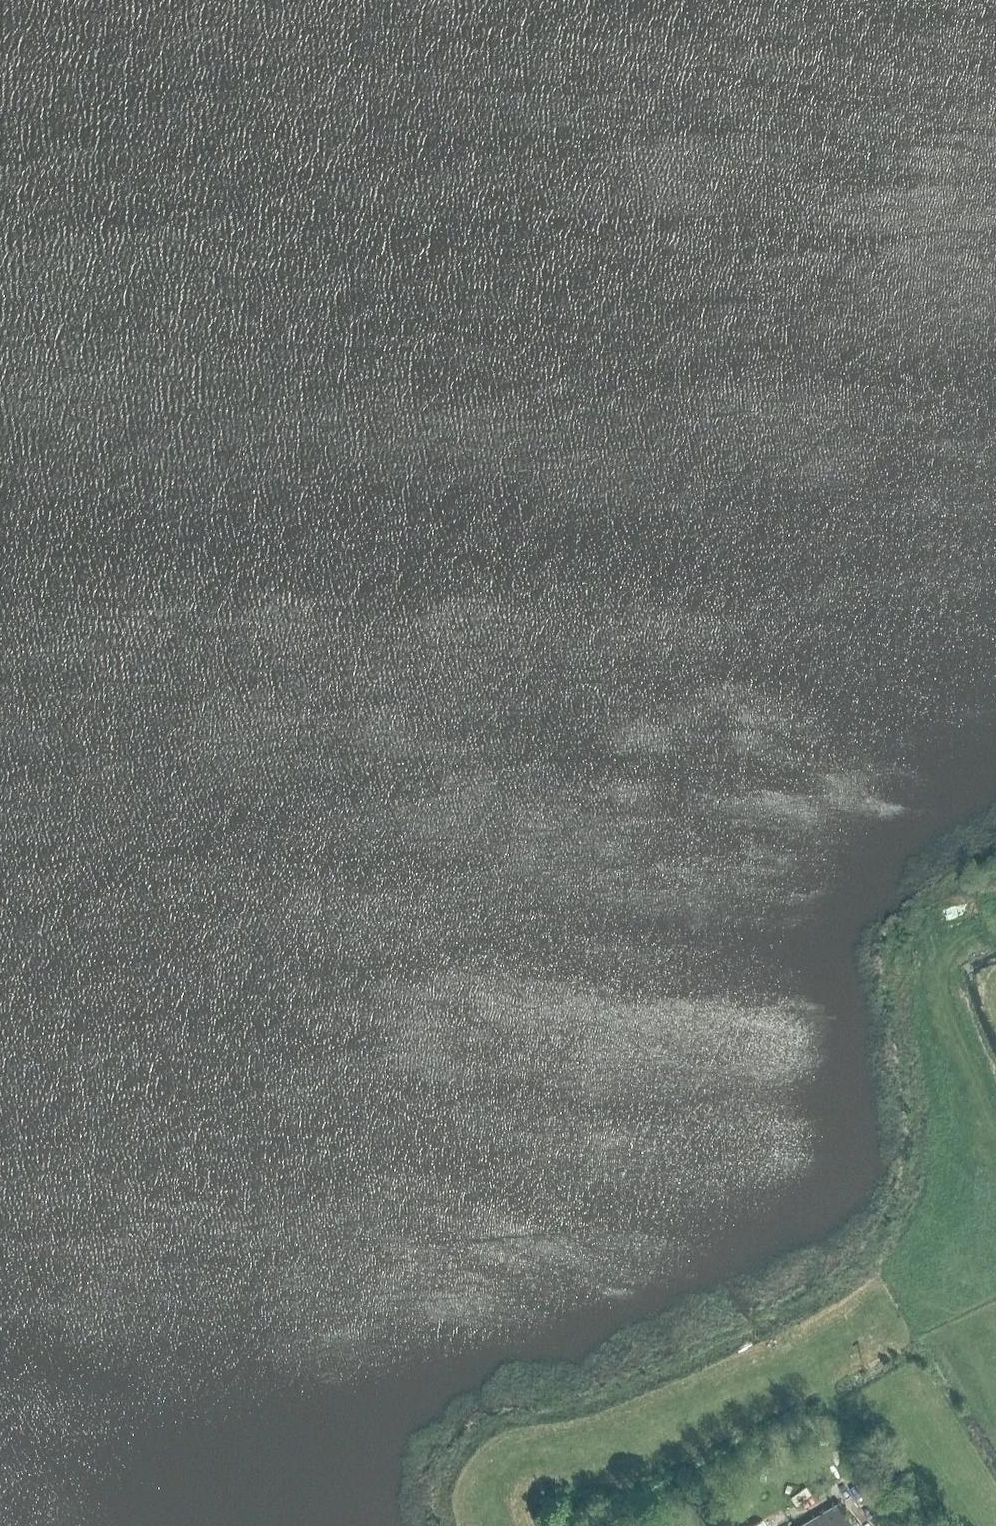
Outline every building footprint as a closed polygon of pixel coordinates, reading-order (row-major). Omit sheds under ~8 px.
[(836,1506),(805,1525),(848,1525),(836,1506)]
